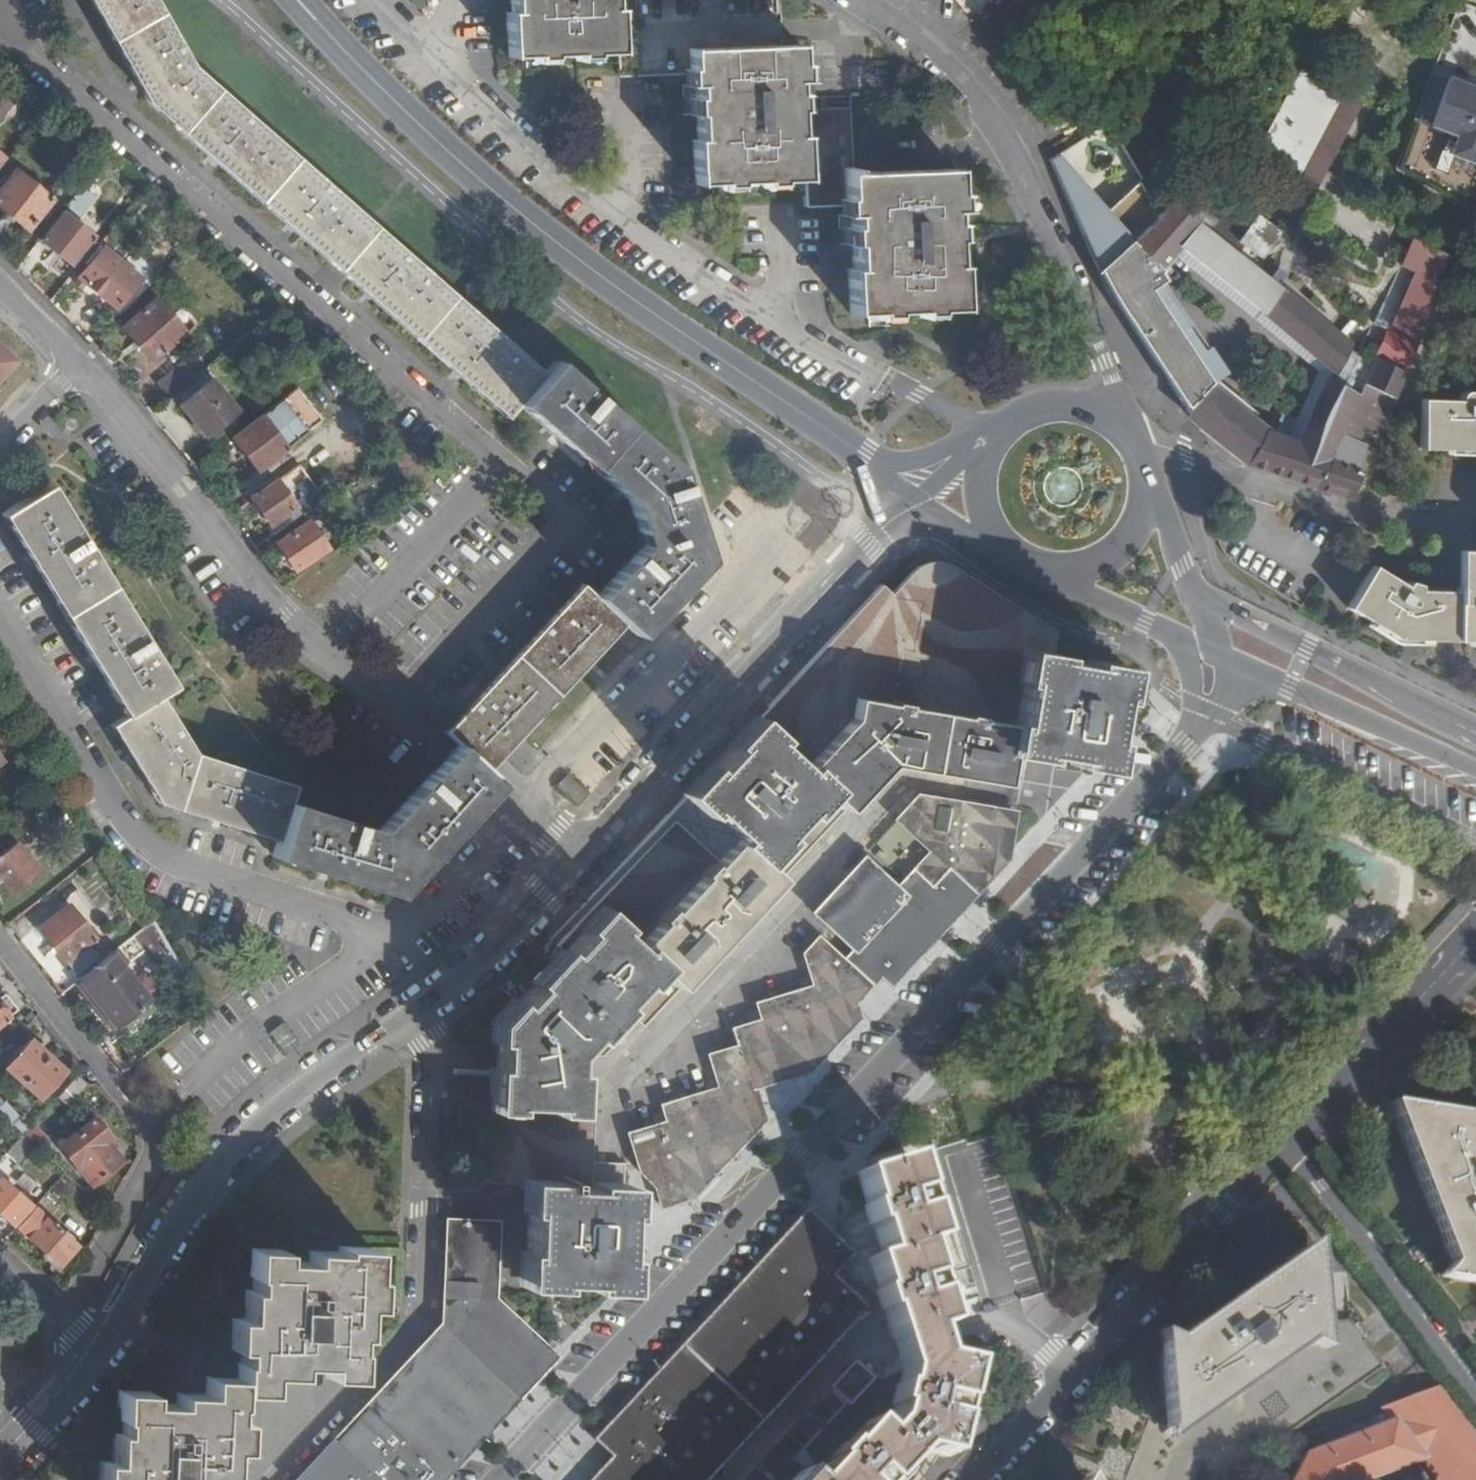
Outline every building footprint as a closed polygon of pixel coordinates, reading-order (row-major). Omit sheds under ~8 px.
[(505,747),(620,623),(633,634),(702,560),(687,510),(673,466),(553,362),(541,375),(442,287),(187,64),(151,0),(88,0),(139,89),(147,103),(213,161),(292,230),(370,298),(457,375),(505,417),(517,404),(625,498),(640,545),(593,596),(581,585),(465,709),(505,747)] [(508,15),(503,15),(505,57),(618,54),(619,77),(625,77),(663,76),(688,75),(687,85),(693,86),(694,141),(690,141),(692,184),(803,181),(804,207),(844,207),(843,216),(848,216),(850,249),(850,270),(847,270),(848,313),(960,310),(958,265),(955,265),(952,213),(956,212),(955,168),(852,171),(850,93),(796,95),(796,83),(800,83),(798,45),(782,46),(780,0),(508,0),(508,15)] [(1287,189),(1340,100),(1299,76),(1246,164),(1287,189)] [(1447,77),(1428,127),(1453,137),(1446,155),(1473,166),(1475,158),(1475,88),(1447,77)] [(0,96),(0,112),(6,116),(19,101),(6,89),(0,96)] [(1354,109),(1340,100),(1287,189),(1300,197),(1354,109)] [(1049,164),(1098,274),(1157,219),(1155,217),(1161,211),(1136,186),(1106,213),(1057,160),(1049,164)] [(27,227),(51,197),(16,169),(0,190),(0,206),(27,227)] [(79,188),(38,239),(71,265),(94,235),(82,225),(100,205),(79,188)] [(1161,211),(1155,217),(1157,219),(1098,274),(1167,386),(1199,427),(1246,464),(1317,489),(1318,487),(1348,500),(1360,470),(1389,403),(1417,344),(1389,331),(1375,362),(1359,353),(1360,352),(1282,287),(1280,289),(1256,268),(1247,262),(1208,231),(1215,222),(1180,192),(1161,211)] [(1261,210),(1257,215),(1278,234),(1283,228),(1261,210)] [(1278,234),(1257,215),(1243,231),(1265,248),(1278,234)] [(1265,248),(1243,231),(1239,236),(1261,253),(1265,248)] [(1406,258),(1440,274),(1449,256),(1415,239),(1406,258)] [(75,275),(113,307),(139,277),(101,245),(75,275)] [(1255,252),(1247,262),(1256,268),(1263,260),(1255,252)] [(1438,285),(1414,274),(1390,323),(1415,335),(1438,285)] [(121,329),(151,361),(181,331),(151,299),(121,329)] [(9,361),(0,352),(0,371),(9,361)] [(157,386),(167,400),(192,380),(181,366),(157,386)] [(179,406),(203,434),(234,408),(210,379),(179,406)] [(1473,392),(1464,390),(1458,394),(1457,400),(1420,399),(1419,447),(1475,449),(1475,399),(1473,392)] [(229,437),(256,470),(306,430),(281,398),(229,437)] [(277,479),(249,499),(266,525),(294,505),(277,479)] [(392,893),(473,806),(432,768),(375,830),(288,803),(293,786),(193,754),(157,696),(172,686),(48,486),(1,514),(124,715),(110,724),(157,800),(277,838),(271,855),(392,893)] [(301,501),(308,509),(322,500),(315,492),(301,501)] [(275,544),(291,570),(325,548),(306,523),(275,544)] [(1101,765),(1119,671),(1117,670),(1052,660),(1056,633),(942,560),(919,563),(889,594),(880,585),(767,707),(861,792),(887,764),(1003,785),(1010,751),(1101,765)] [(1455,586),(1455,591),(1418,590),(1419,585),(1407,579),(1405,586),(1371,563),(1346,606),(1396,637),(1475,640),(1475,587),(1455,586)] [(861,792),(767,707),(760,714),(753,722),(845,809),(854,799),(861,792)] [(432,768),(473,806),(495,781),(483,770),(505,747),(465,709),(442,734),(453,745),(432,768)] [(496,1025),(495,1051),(571,1056),(601,1058),(635,1021),(643,1028),(754,907),(775,886),(845,809),(753,722),(549,941),(561,953),(496,1025)] [(946,872),(973,897),(1010,857),(1019,808),(918,790),(894,816),(931,851),(913,871),(932,888),(946,872)] [(10,847),(0,855),(0,881),(9,893),(31,875),(10,847)] [(851,949),(877,974),(880,976),(897,959),(905,967),(923,949),(922,948),(973,897),(946,872),(932,888),(913,871),(897,889),(884,877),(886,874),(867,859),(814,914),(851,949)] [(93,938),(68,905),(37,930),(71,975),(95,957),(86,945),(93,938)] [(852,1002),(868,984),(841,958),(818,937),(804,952),(813,987),(767,1000),(766,999),(757,1000),(758,1003),(756,1004),(761,1022),(734,1030),(730,1032),(733,1042),(736,1041),(737,1047),(709,1056),(718,1090),(674,1102),(672,1099),(661,1104),(666,1123),(628,1134),(638,1169),(656,1191),(660,1204),(692,1195),(687,1178),(714,1170),(710,1154),(739,1146),(734,1128),(761,1120),(751,1085),(809,1069),(805,1052),(832,1044),(827,1027),(856,1019),(852,1002)] [(119,946),(140,975),(151,967),(130,938),(119,946)] [(841,958),(868,984),(872,979),(877,974),(851,949),(845,954),(841,958)] [(119,968),(108,955),(75,980),(112,1028),(147,1001),(121,968),(119,968)] [(880,976),(889,985),(905,967),(897,959),(880,976)] [(19,1083),(44,1055),(29,1040),(2,1067),(19,1083)] [(494,1066),(494,1076),(569,1080),(570,1068),(571,1056),(495,1051),(494,1066)] [(60,1070),(44,1055),(19,1083),(35,1097),(60,1070)] [(74,1075),(54,1097),(66,1107),(86,1086),(74,1075)] [(524,1282),(618,1284),(623,1189),(624,1164),(593,1162),(596,1102),(596,1081),(569,1080),(494,1076),(491,1129),(489,1184),(527,1186),(524,1282)] [(0,1103),(0,1114),(20,1133),(28,1125),(3,1100),(0,1103)] [(1405,1104),(1403,1110),(1395,1114),(1454,1271),(1454,1279),(1475,1282),(1475,1114),(1405,1104)] [(105,1138),(91,1120),(56,1147),(68,1161),(69,1160),(88,1183),(116,1159),(102,1141),(105,1138)] [(42,1147),(51,1136),(33,1122),(24,1133),(42,1147)] [(20,1133),(1,1154),(11,1163),(30,1143),(20,1133)] [(911,1158),(858,1173),(868,1207),(866,1208),(870,1223),(873,1223),(883,1256),(869,1259),(878,1291),(877,1292),(882,1308),(884,1308),(894,1343),(932,1332),(930,1328),(947,1323),(921,1242),(936,1238),(911,1158)] [(69,1184),(60,1175),(48,1189),(57,1197),(69,1184)] [(7,1222),(25,1202),(0,1179),(0,1215),(7,1222)] [(30,1208),(14,1227),(54,1264),(71,1245),(30,1208)] [(847,1293),(828,1276),(849,1254),(810,1218),(727,1308),(745,1324),(706,1366),(688,1350),(605,1440),(623,1457),(601,1479),(674,1479),(847,1293)] [(554,1354),(499,1302),(495,1299),(499,1220),(446,1219),(441,1323),(295,1479),(436,1479),(554,1354)] [(221,1478),(228,1479),(229,1449),(241,1449),(242,1420),(232,1420),(235,1392),(265,1393),(267,1375),(295,1377),(296,1365),(322,1367),(324,1377),(337,1377),(337,1369),(349,1378),(354,1378),(356,1348),(352,1348),(353,1337),(358,1337),(360,1307),(374,1308),(375,1277),(371,1277),(372,1247),(337,1246),(337,1251),(307,1250),(306,1263),(280,1262),(280,1249),(249,1248),(248,1276),(250,1276),(250,1291),(243,1290),(241,1319),(231,1318),(229,1350),(237,1351),(237,1363),(235,1363),(234,1377),(205,1376),(204,1394),(175,1393),(173,1404),(147,1402),(148,1391),(117,1390),(116,1418),(118,1419),(118,1432),(111,1432),(110,1461),(97,1460),(96,1479),(221,1479),(221,1478)] [(1323,1331),(1320,1305),(1316,1255),(1306,1253),(1303,1248),(1176,1337),(1171,1341),(1166,1345),(1160,1343),(1167,1429),(1180,1431),(1323,1331)] [(847,1293),(674,1479),(707,1479),(865,1311),(847,1293)] [(727,1308),(688,1350),(706,1366),(745,1324),(727,1308)] [(934,1340),(932,1332),(894,1343),(896,1351),(899,1359),(936,1347),(934,1340)] [(936,1347),(899,1359),(903,1369),(899,1386),(896,1385),(893,1404),(894,1405),(891,1421),(880,1432),(868,1421),(846,1445),(844,1443),(831,1458),(833,1459),(813,1479),(889,1479),(917,1449),(947,1457),(968,1363),(940,1357),(936,1347)] [(831,1387),(772,1450),(744,1479),(793,1479),(800,1473),(793,1466),(815,1443),(831,1458),(844,1443),(846,1445),(868,1421),(831,1387)] [(1437,1387),(1385,1406),(1391,1421),(1306,1452),(1290,1479),(1363,1479),(1421,1459),(1438,1479),(1475,1479),(1475,1439),(1437,1387)]
